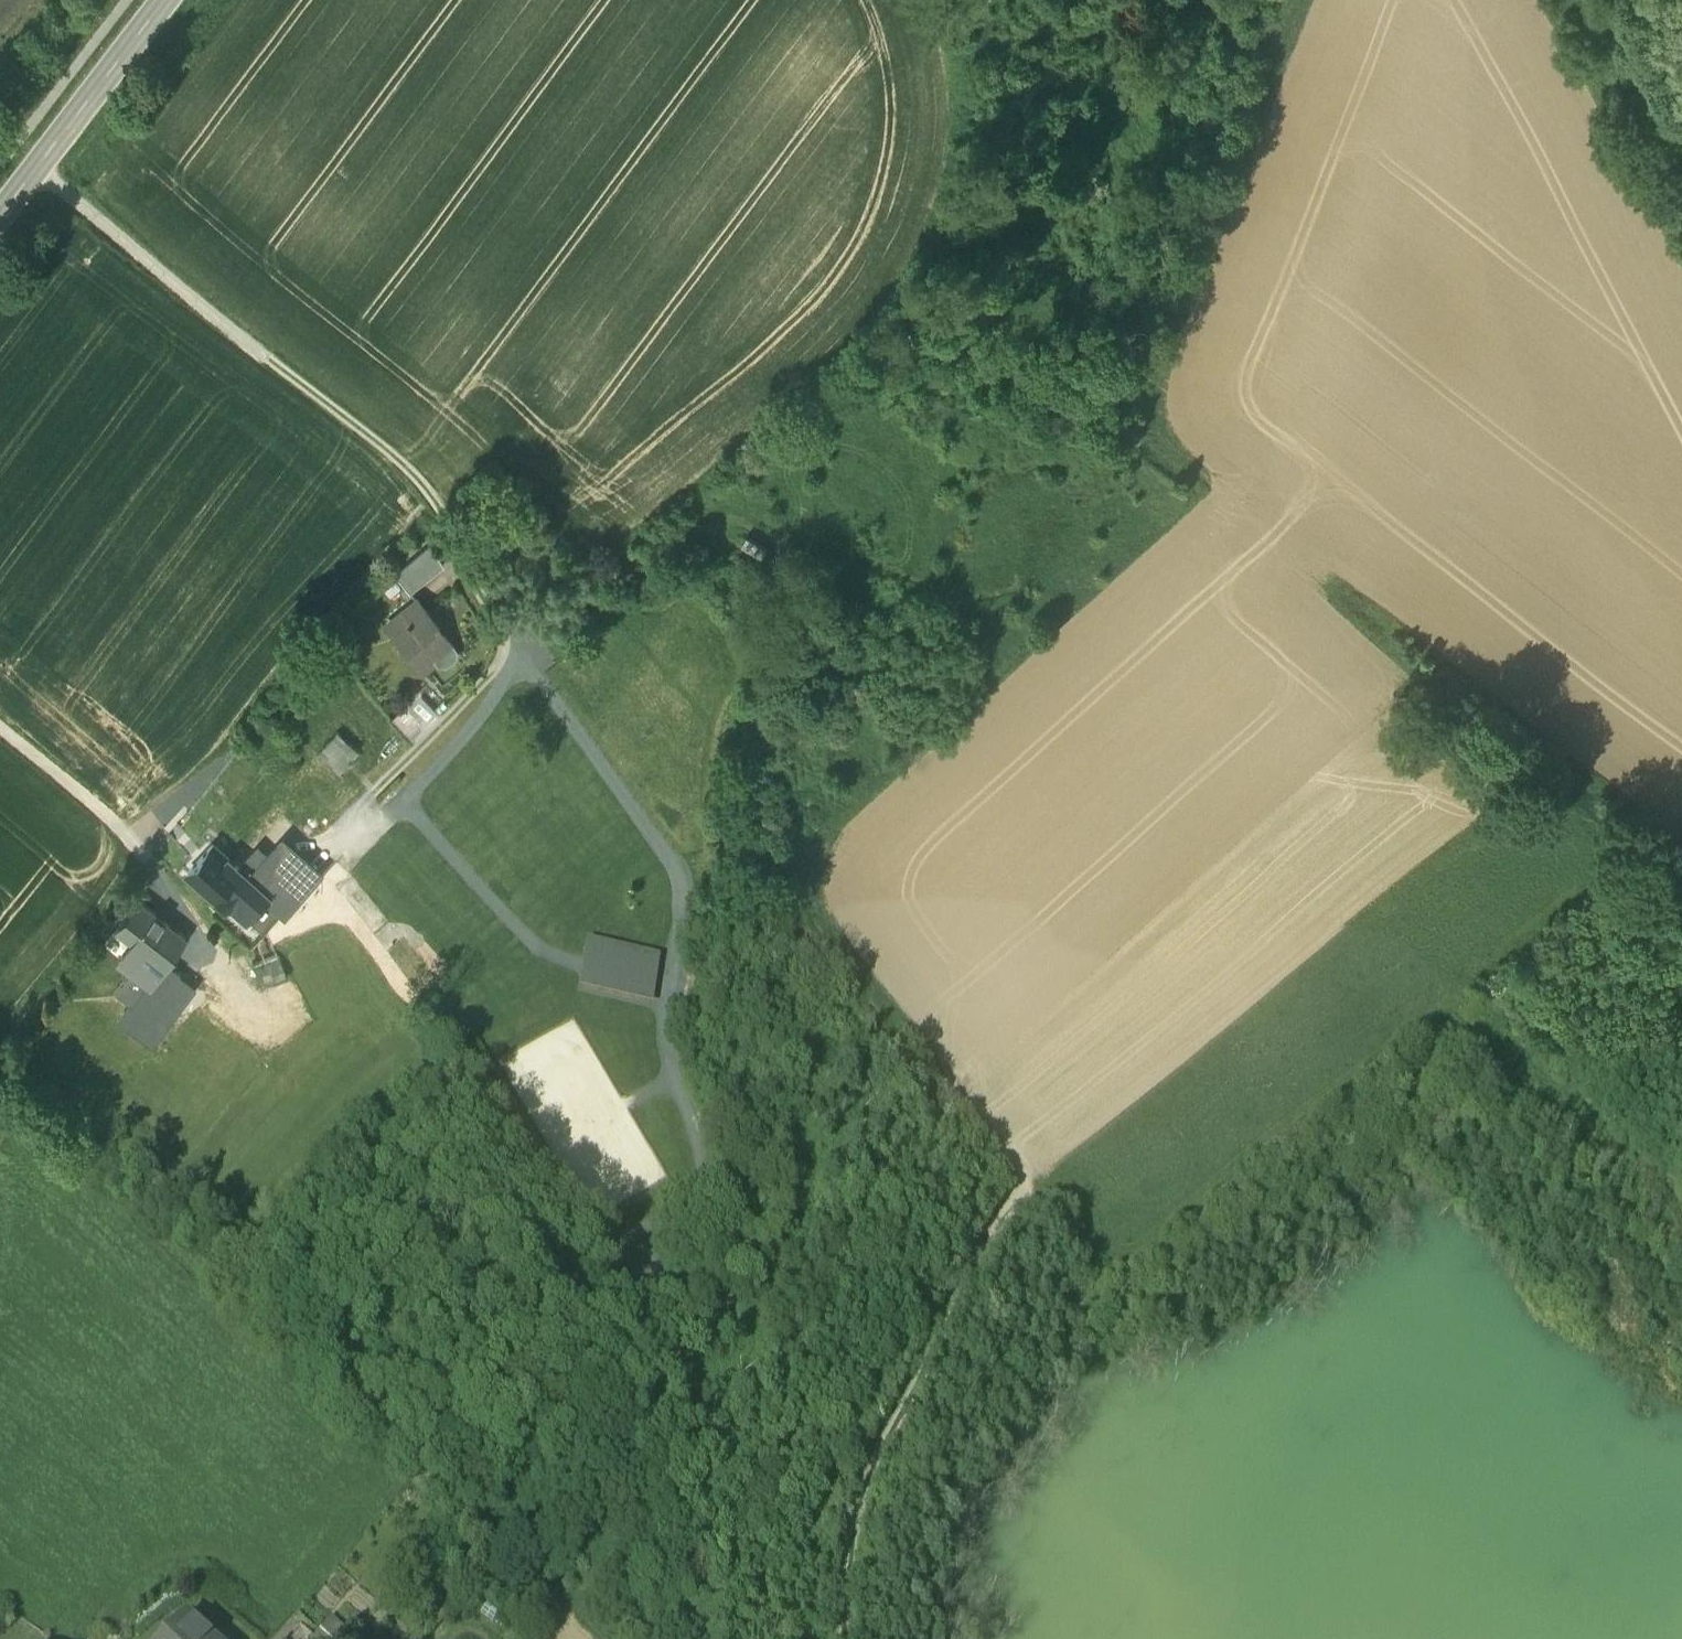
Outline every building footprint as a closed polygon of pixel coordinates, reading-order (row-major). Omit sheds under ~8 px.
[(430,543),(403,569),(413,580),(426,569),(432,576),(445,566),(430,543)] [(417,597),(387,620),(415,656),(429,645),(434,652),(450,639),(417,597)] [(357,742),(337,723),(317,743),(338,763),(357,742)] [(315,867),(280,835),(249,869),(266,885),(265,886),(284,903),(315,867)] [(249,869),(213,836),(188,863),(214,886),(221,879),(225,882),(229,878),(253,899),(265,886),(266,885),(249,869)] [(171,983),(178,973),(181,970),(166,959),(186,934),(138,898),(117,926),(132,937),(119,954),(133,965),(116,988),(130,999),(134,1002),(157,972),(171,983)] [(381,927),(371,933),(376,941),(385,935),(381,927)] [(586,937),(580,985),(654,995),(660,947),(586,937)] [(134,1002),(130,999),(119,1017),(152,1042),(194,985),(178,973),(171,983),(157,972),(134,1002)] [(187,1619),(170,1638),(211,1638),(187,1619)] [(219,1630),(211,1638),(230,1638),(219,1630)]
